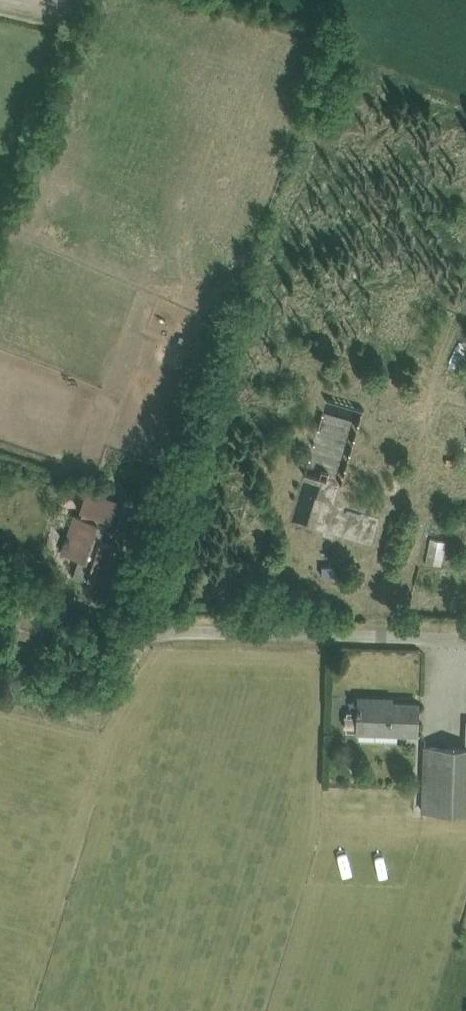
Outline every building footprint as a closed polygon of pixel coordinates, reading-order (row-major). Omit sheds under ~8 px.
[(329,398),(290,521),(370,546),(379,519),(334,505),(364,410),(329,398)] [(61,552),(79,558),(73,575),(87,580),(88,577),(106,583),(118,547),(101,541),(108,520),(112,521),(118,502),(86,491),(79,510),(83,511),(81,517),(74,514),(67,536),(65,535),(64,541),(65,541),(61,552)] [(453,568),(454,543),(436,542),(435,566),(453,568)] [(16,621),(14,621),(13,624),(15,624),(12,633),(44,643),(50,623),(33,618),(39,601),(24,596),(16,621)] [(347,711),(347,715),(345,715),(344,727),(346,727),(346,731),(356,731),(356,732),(416,734),(417,703),(380,702),(377,699),(359,697),(358,707),(357,707),(357,711),(347,711)] [(424,746),(422,808),(465,810),(465,747),(424,746)]
